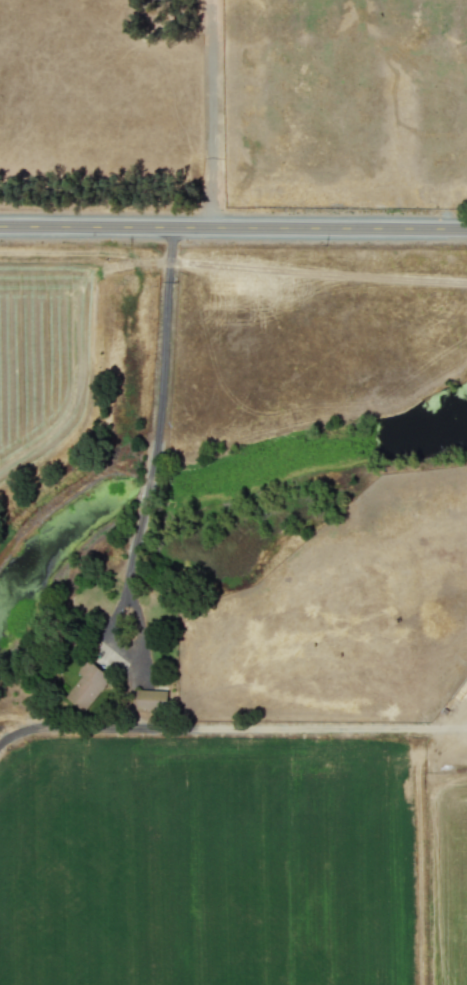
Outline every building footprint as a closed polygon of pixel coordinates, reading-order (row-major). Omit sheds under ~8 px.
[(85,711),(110,675),(87,659),(78,672),(81,674),(65,697),(85,711)] [(135,707),(166,708),(167,690),(136,689),(135,707)]
